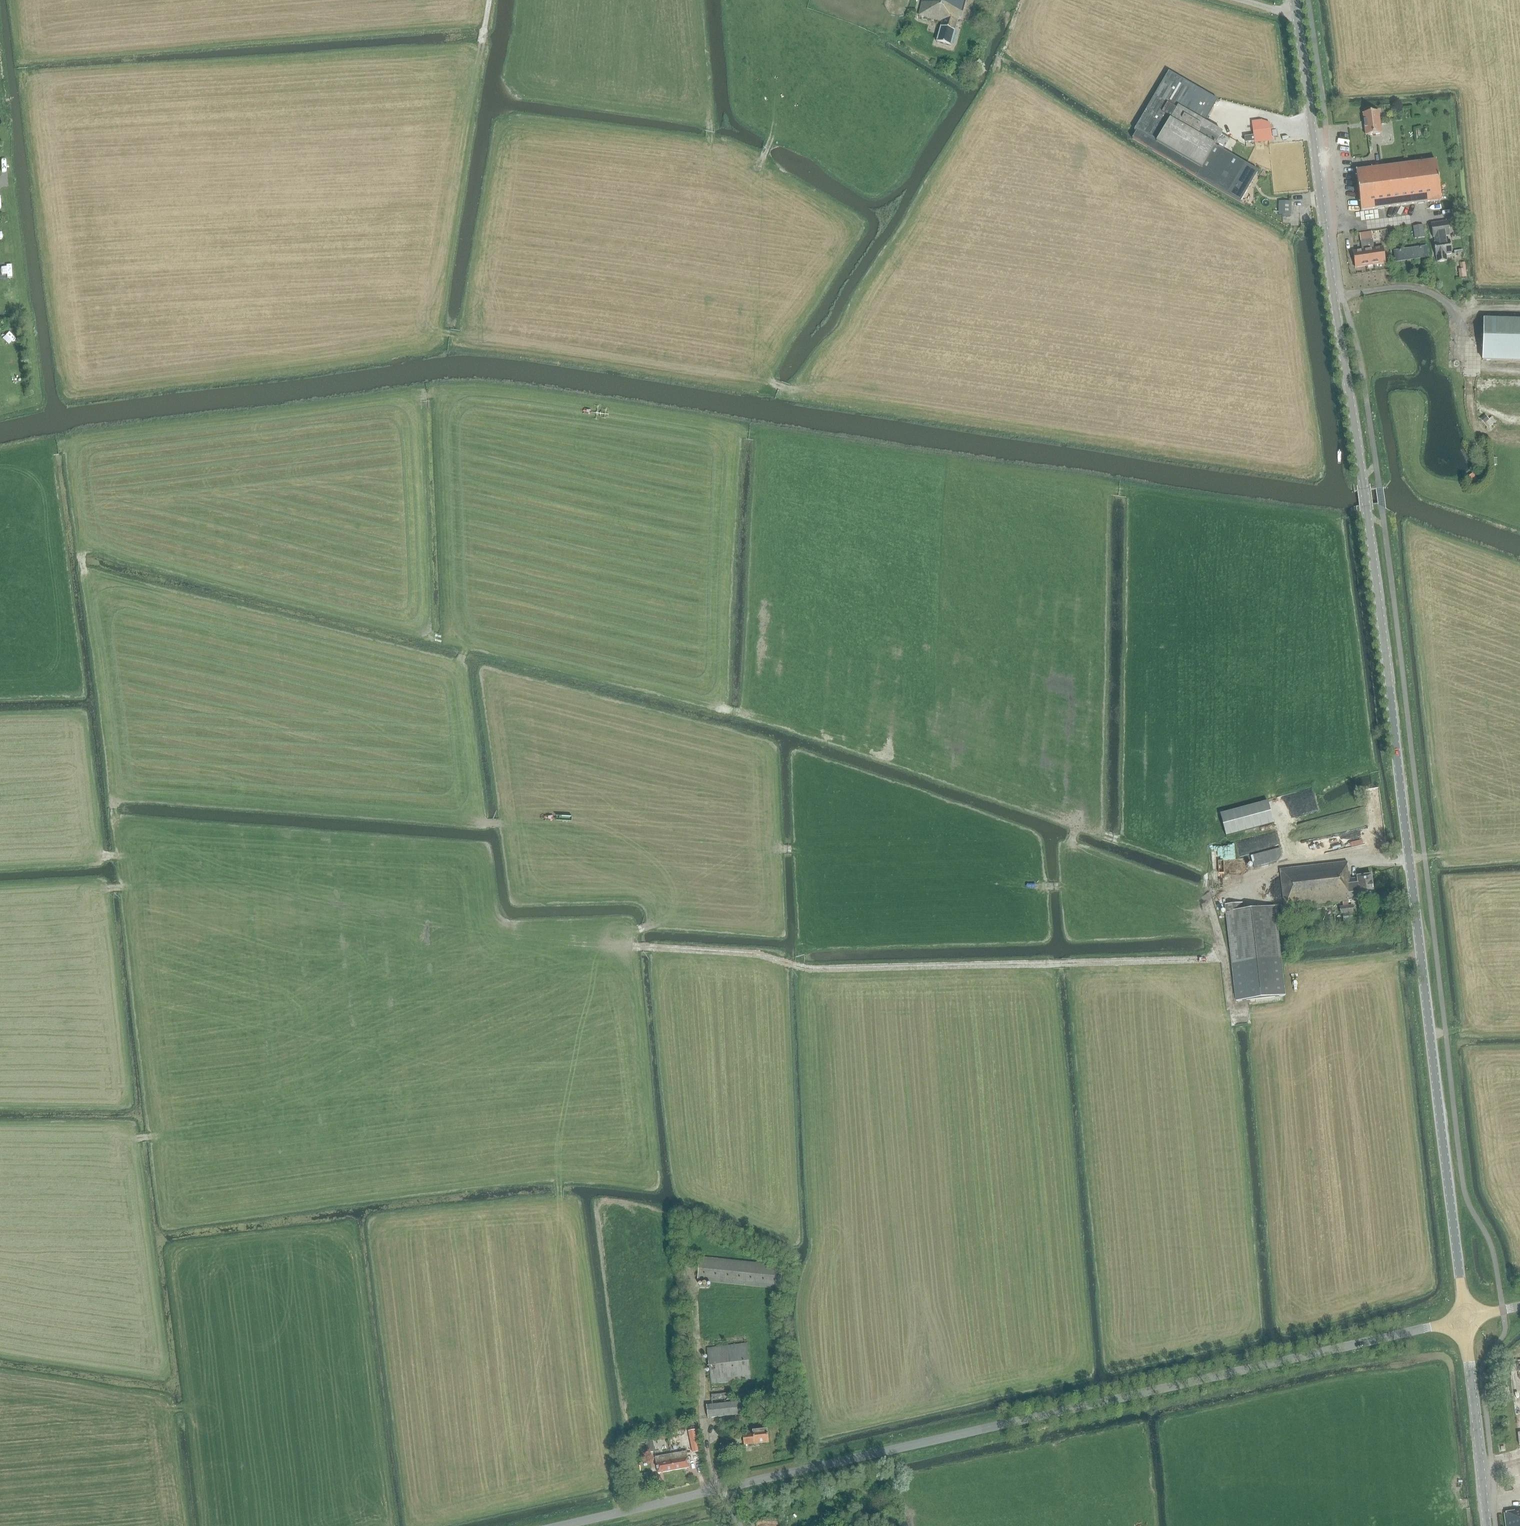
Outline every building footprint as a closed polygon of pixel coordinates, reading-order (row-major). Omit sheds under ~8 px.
[(920,13),(944,20),(938,40),(952,44),(960,16),(961,16),(966,0),(923,0),(920,13)] [(1134,130),(1136,132),(1132,139),(1196,177),(1240,202),(1258,171),(1215,146),(1222,133),(1205,122),(1218,100),(1169,72),(1134,130)] [(1365,136),(1382,133),(1379,111),(1362,113),(1365,136)] [(1255,141),(1272,139),(1270,129),(1253,131),(1255,141)] [(1361,211),(1441,200),(1436,160),(1356,171),(1361,211)] [(1279,208),(1278,214),(1291,215),(1291,201),(1284,201),(1284,208),(1279,208)] [(1450,240),(1446,241),(1445,236),(1449,235),(1447,221),(1431,224),(1433,237),(1437,237),(1438,242),(1434,242),(1435,256),(1436,256),(1437,262),(1447,261),(1446,254),(1452,253),(1450,240)] [(1425,237),(1423,225),(1413,226),(1414,238),(1425,237)] [(1383,247),(1374,248),(1371,231),(1359,233),(1362,250),(1353,251),(1355,267),(1386,263),(1383,247)] [(1395,261),(1428,257),(1426,246),(1394,251),(1395,261)] [(1467,277),(1465,262),(1460,263),(1460,269),(1458,269),(1459,278),(1467,277)] [(1484,319),(1483,360),(1519,361),(1519,320),(1484,319)] [(1480,419),(1484,424),(1489,419),(1485,415),(1480,419)] [(1480,482),(1473,473),(1467,478),(1474,486),(1480,482)] [(1268,801),(1220,814),(1226,836),(1273,823),(1268,801)] [(1376,832),(1371,832),(1373,845),(1387,843),(1385,826),(1375,827),(1376,832)] [(1280,848),(1251,856),(1254,868),(1283,860),(1280,848)] [(1233,850),(1225,850),(1225,858),(1233,858),(1233,850)] [(1359,900),(1373,899),(1370,875),(1356,877),(1356,880),(1350,881),(1347,862),(1280,871),(1285,910),(1348,901),(1348,899),(1359,898),(1359,900)] [(1284,995),(1280,960),(1274,906),(1243,910),(1242,903),(1225,905),(1236,1001),(1284,995)] [(1341,914),(1354,913),(1353,905),(1340,907),(1341,914)] [(780,1289),(783,1265),(700,1256),(697,1280),(780,1289)] [(711,1384),(751,1379),(747,1343),(707,1347),(711,1384)] [(712,1404),(706,1405),(707,1418),(745,1414),(743,1401),(731,1402),(712,1404)] [(745,1445),(770,1442),(768,1429),(753,1431),(753,1434),(744,1435),(745,1445)] [(699,1451),(695,1430),(689,1431),(693,1452),(699,1451)] [(690,1445),(687,1432),(681,1434),(683,1446),(690,1445)] [(654,1452),(652,1437),(645,1438),(647,1453),(654,1452)] [(690,1467),(687,1451),(671,1454),(673,1470),(690,1467)] [(673,1470),(671,1454),(654,1456),(657,1473),(673,1470)] [(1504,1512),(1506,1525),(1519,1525),(1519,1509),(1504,1512)]
